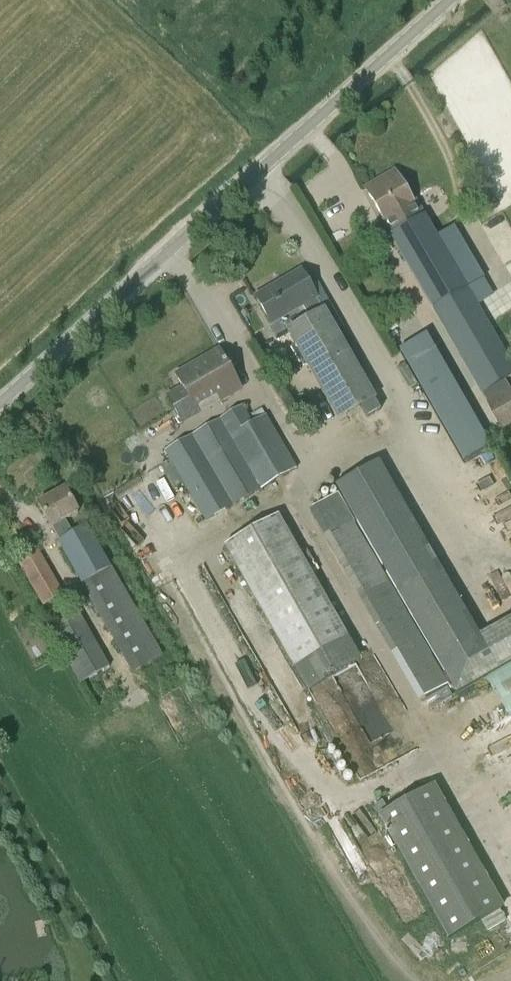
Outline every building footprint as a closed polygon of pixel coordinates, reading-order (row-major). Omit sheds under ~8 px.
[(424,221),(424,217),(421,211),(417,210),(399,179),(370,196),(388,227),(389,226),(394,234),(390,236),(481,395),(510,378),(510,368),(428,224),(426,225),(424,221)] [(289,332),(297,346),(292,349),(301,363),(305,360),(339,419),(360,407),(374,400),(376,398),(302,271),(256,298),(272,324),(303,306),(310,320),(289,332)] [(487,440),(428,337),(402,351),(461,454),(472,448),(477,458),(492,448),(487,439),(487,440)] [(242,389),(219,350),(175,376),(182,388),(168,397),(183,423),(199,414),(192,401),(213,388),(221,402),(242,389)] [(510,390),(487,403),(502,429),(510,424),(510,391),(510,390)] [(374,400),(360,407),(366,418),(380,411),(374,400)] [(252,425),(241,407),(165,452),(207,523),(297,469),(267,417),(252,425)] [(479,638),(378,462),(336,486),(340,494),(311,511),(326,536),(323,538),(359,601),(418,702),(448,683),(445,678),(447,677),(457,694),(510,664),(510,620),(479,638)] [(479,486),(490,506),(510,495),(510,489),(503,474),(479,486)] [(73,534),(65,520),(78,513),(65,490),(38,505),(131,668),(137,670),(162,656),(139,616),(138,617),(87,526),(73,534)] [(296,670),(350,640),(279,516),(226,547),(296,670)] [(67,604),(62,595),(38,553),(20,563),(44,605),(53,600),(58,610),(67,604)] [(81,685),(110,669),(80,614),(51,630),(81,685)] [(434,784),(378,816),(450,940),(506,907),(434,784)]
